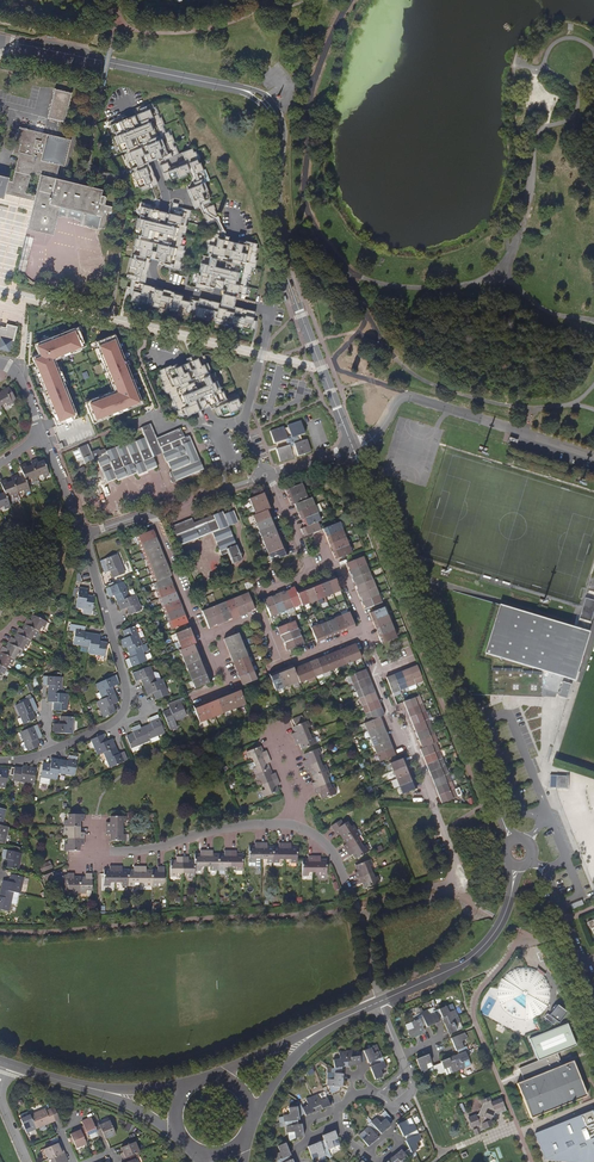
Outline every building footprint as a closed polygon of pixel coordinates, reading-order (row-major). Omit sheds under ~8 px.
[(52,89),(45,119),(62,123),(69,93),(52,89)] [(140,108),(140,106),(136,108),(137,110),(135,111),(136,115),(148,145),(151,144),(157,159),(158,161),(164,159),(165,160),(179,154),(175,146),(174,147),(173,143),(175,143),(172,135),(170,135),(168,132),(166,133),(163,126),(165,125),(161,118),(160,118),(155,107),(153,108),(152,104),(149,105),(146,106),(140,108)] [(131,117),(127,119),(142,156),(145,155),(148,163),(153,161),(157,159),(151,144),(148,145),(136,115),(131,117)] [(118,117),(117,118),(109,121),(113,133),(115,132),(116,136),(115,136),(121,152),(125,150),(127,153),(125,154),(131,169),(133,168),(134,172),(133,173),(139,188),(140,187),(142,191),(157,185),(153,173),(151,170),(149,166),(148,163),(145,155),(142,156),(127,119),(126,116),(118,119),(118,117)] [(2,200),(4,195),(33,202),(27,230),(55,236),(60,217),(62,207),(100,216),(97,228),(101,227),(105,226),(108,224),(112,206),(97,203),(100,189),(54,179),(57,165),(63,166),(69,140),(17,129),(11,155),(18,156),(11,183),(7,182),(7,179),(0,177),(0,200),(2,200)] [(189,184),(186,186),(188,189),(195,207),(194,208),(210,202),(209,198),(210,198),(204,183),(209,181),(205,170),(203,171),(200,163),(198,163),(196,160),(198,159),(195,151),(193,152),(192,149),(181,153),(184,160),(187,159),(188,163),(174,169),(173,166),(170,168),(169,166),(168,166),(167,163),(161,165),(167,181),(170,179),(171,181),(187,175),(186,173),(189,172),(190,176),(191,175),(192,178),(189,184)] [(191,201),(194,208),(195,207),(188,189),(187,190),(189,197),(190,197),(192,201),(191,201)] [(139,281),(144,282),(146,273),(147,270),(149,262),(150,258),(152,250),(149,249),(158,210),(159,207),(158,206),(155,206),(155,207),(151,206),(152,205),(142,202),(139,215),(141,215),(140,218),(138,218),(134,234),(139,235),(138,239),(136,238),(132,254),(134,255),(133,258),(131,258),(127,274),(129,274),(128,278),(132,279),(130,287),(127,286),(125,296),(131,298),(131,301),(147,305),(147,303),(151,304),(150,305),(166,309),(167,307),(170,308),(169,310),(186,314),(186,312),(195,314),(195,316),(211,320),(212,318),(215,319),(215,321),(231,325),(231,323),(235,324),(234,326),(250,330),(251,328),(255,329),(257,321),(253,320),(255,311),(248,310),(243,309),(243,308),(235,306),(235,308),(232,307),(232,306),(221,303),(220,304),(219,304),(219,303),(212,301),(207,300),(199,298),(199,301),(193,300),(193,302),(189,301),(190,297),(182,295),(182,294),(174,292),(170,292),(171,291),(163,289),(155,287),(155,288),(152,287),(152,286),(143,284),(139,283),(139,281)] [(176,214),(168,213),(161,245),(164,245),(160,261),(159,263),(166,265),(166,266),(172,268),(180,270),(182,261),(180,261),(181,257),(184,258),(186,250),(184,249),(185,245),(183,245),(185,237),(183,237),(184,233),(187,234),(189,226),(188,225),(189,218),(191,218),(193,210),(192,210),(177,206),(178,204),(175,203),(173,210),(176,211),(176,214)] [(206,222),(207,225),(220,220),(218,216),(218,217),(217,216),(222,214),(221,212),(216,213),(215,209),(214,205),(205,209),(204,208),(201,210),(203,214),(204,214),(207,221),(206,222)] [(95,228),(97,228),(100,216),(62,207),(60,217),(61,216),(63,216),(65,216),(67,216),(70,217),(72,217),(75,218),(76,219),(79,220),(78,224),(84,226),(85,226),(87,227),(89,227),(91,228),(93,228),(95,228)] [(163,211),(158,210),(149,249),(152,250),(150,258),(154,259),(159,260),(160,261),(164,245),(161,245),(168,213),(163,211)] [(199,275),(196,287),(205,289),(206,287),(214,289),(214,287),(224,248),(227,249),(229,241),(229,237),(225,236),(226,231),(222,230),(222,231),(219,230),(217,235),(214,234),(213,237),(211,237),(207,253),(209,253),(208,257),(203,255),(199,271),(201,272),(200,275),(199,275)] [(219,289),(224,290),(232,258),(235,259),(239,244),(237,243),(233,243),(229,242),(229,241),(227,249),(224,248),(214,287),(219,289)] [(239,241),(239,244),(235,259),(232,258),(224,290),(223,295),(234,298),(235,296),(234,296),(235,293),(242,294),(246,295),(248,287),(246,287),(249,275),(251,276),(253,268),(255,269),(258,261),(256,260),(258,249),(256,248),(257,244),(246,241),(246,243),(239,241)] [(222,299),(221,303),(232,306),(233,302),(234,298),(223,295),(222,299)] [(9,353),(12,341),(14,341),(17,327),(7,324),(6,328),(0,327),(0,351),(9,353)] [(66,392),(64,387),(65,386),(63,381),(64,380),(61,371),(59,371),(55,360),(67,355),(66,353),(72,351),(72,353),(81,349),(81,348),(85,346),(78,328),(74,330),(73,328),(60,333),(60,335),(55,337),(54,336),(40,341),(40,343),(34,345),(38,355),(31,357),(33,362),(35,361),(37,366),(35,366),(34,367),(44,392),(42,393),(46,402),(47,401),(49,406),(51,405),(54,411),(52,411),(54,417),(52,418),(56,427),(78,418),(72,404),(71,405),(69,401),(71,400),(67,391),(66,392)] [(85,404),(92,422),(97,419),(98,421),(130,408),(129,407),(137,404),(136,402),(141,400),(132,378),(130,379),(128,374),(130,373),(122,353),(121,354),(118,349),(120,348),(115,334),(96,342),(99,348),(97,348),(100,357),(102,356),(104,362),(102,362),(114,392),(110,394),(109,392),(103,395),(104,396),(98,399),(98,397),(89,400),(90,402),(85,404)] [(188,362),(187,362),(191,370),(191,371),(194,369),(195,369),(210,405),(212,409),(215,408),(218,415),(221,414),(222,415),(238,409),(237,407),(241,406),(237,398),(239,397),(238,394),(237,394),(236,394),(232,396),(230,397),(226,398),(223,391),(221,392),(220,388),(221,387),(215,372),(211,374),(209,371),(211,370),(204,355),(203,355),(201,352),(186,358),(188,362)] [(185,363),(179,366),(178,366),(185,382),(189,380),(200,410),(205,408),(209,406),(210,405),(195,369),(194,369),(191,371),(191,370),(187,362),(185,363)] [(188,415),(190,414),(197,411),(199,417),(202,415),(200,410),(189,380),(185,382),(178,366),(177,363),(171,366),(170,365),(167,366),(159,370),(161,373),(159,374),(164,386),(162,386),(166,394),(169,393),(172,400),(174,400),(178,410),(177,411),(179,416),(180,416),(187,417),(188,415)] [(12,402),(10,399),(14,397),(9,386),(0,391),(0,405),(5,403),(6,405),(12,402)] [(142,403),(141,400),(136,402),(137,404),(129,407),(130,408),(142,403)] [(297,454),(298,456),(311,452),(307,439),(303,441),(301,436),(306,435),(302,421),(288,425),(289,428),(285,429),(284,427),(270,431),(275,445),(276,445),(277,445),(278,449),(276,449),(281,462),(294,458),(293,456),(297,454)] [(174,482),(191,475),(203,470),(189,436),(185,438),(181,429),(157,439),(151,424),(142,428),(146,437),(126,445),(125,443),(106,451),(104,448),(100,450),(99,448),(91,451),(88,445),(74,451),(77,460),(82,458),(84,463),(97,458),(108,483),(117,479),(118,481),(137,473),(138,475),(158,467),(154,458),(163,454),(167,463),(169,462),(173,472),(170,473),(174,482)] [(37,462),(36,459),(32,461),(31,462),(32,464),(36,476),(42,474),(43,477),(49,475),(43,460),(37,462)] [(37,479),(36,476),(32,464),(26,467),(25,464),(20,466),(23,476),(25,480),(31,479),(32,482),(37,479)] [(29,490),(25,480),(23,476),(18,478),(17,475),(12,477),(17,492),(22,490),(23,493),(29,490)] [(5,480),(1,481),(0,481),(0,482),(4,492),(5,496),(10,494),(12,497),(17,495),(11,481),(6,482),(5,480)] [(305,491),(302,483),(286,490),(285,490),(288,498),(305,491)] [(308,499),(305,491),(288,498),(291,506),(295,504),(308,499)] [(5,496),(4,492),(0,493),(0,507),(3,506),(4,509),(9,507),(5,496)] [(249,499),(252,507),(270,500),(266,492),(262,494),(249,499)] [(315,505),(312,498),(308,499),(295,504),(298,512),(315,505)] [(252,507),(255,514),(270,509),(273,507),(270,500),(252,507)] [(318,512),(315,505),(298,512),(301,519),(318,512)] [(253,516),(256,523),(273,516),(270,509),(255,514),(253,516)] [(238,522),(233,511),(224,515),(223,511),(194,523),(192,519),(173,526),(180,545),(212,532),(220,552),(226,550),(232,564),(242,560),(229,526),(238,522)] [(321,521),(318,512),(301,519),(304,527),(318,522),(321,521)] [(256,523),(259,531),(276,524),(273,516),(256,523)] [(321,529),(318,522),(304,527),(301,529),(304,536),(312,533),(321,529)] [(343,529),(340,522),(332,525),(323,529),(326,536),(343,529)] [(259,531),(262,538),(279,531),(276,524),(259,531)] [(136,536),(139,544),(156,537),(153,529),(148,531),(136,536)] [(346,537),(343,529),(326,536),(329,543),(346,537)] [(262,538),(265,546),(282,539),(279,531),(262,538)] [(139,544),(142,552),(159,545),(156,537),(139,544)] [(349,545),(346,537),(329,543),(332,551),(349,545)] [(265,546),(268,554),(285,547),(282,539),(265,546)] [(142,552),(145,559),(162,552),(159,545),(142,552)] [(352,553),(349,545),(332,551),(335,559),(347,555),(352,553)] [(268,554),(271,562),(272,561),(288,555),(285,547),(268,554)] [(145,559),(148,567),(165,560),(162,552),(145,559)] [(114,579),(124,575),(117,555),(100,562),(105,574),(111,571),(114,579)] [(367,564),(363,556),(349,562),(346,563),(349,571),(367,564)] [(148,567),(151,575),(168,568),(165,560),(148,567)] [(370,572),(367,564),(349,571),(352,579),(370,572)] [(152,575),(154,583),(170,577),(172,576),(168,568),(151,575),(152,575)] [(373,580),(370,572),(352,579),(355,587),(373,580)] [(333,593),(340,590),(336,579),(335,576),(327,579),(333,593)] [(152,584),(156,592),(173,585),(170,577),(154,583),(152,584)] [(325,596),(333,593),(327,579),(319,582),(325,596)] [(251,580),(244,583),(247,589),(253,586),(252,584),(251,581),(251,580)] [(376,587),(373,580),(355,587),(358,594),(376,587)] [(317,600),(325,596),(319,582),(312,585),(317,600)] [(123,583),(106,589),(109,598),(115,596),(117,603),(129,598),(123,583)] [(156,592),(159,599),(176,592),(173,585),(156,592)] [(310,602),(317,600),(312,585),(304,588),(310,602)] [(294,607),(301,604),(296,591),(294,587),(287,590),(294,607)] [(379,595),(376,587),(358,594),(361,602),(379,595)] [(302,606),(310,602),(304,588),(296,591),(301,604),(302,606)] [(87,597),(88,591),(79,589),(76,608),(92,610),(94,599),(93,598),(87,597)] [(287,613),(295,610),(294,607),(287,590),(279,593),(286,611),(287,613)] [(159,599),(162,606),(179,600),(176,592),(159,599)] [(248,592),(240,595),(247,613),(255,610),(248,592)] [(278,614),(286,611),(279,593),(271,596),(278,614)] [(240,595),(233,599),(240,616),(247,613),(240,595)] [(382,602),(379,595),(361,602),(364,610),(370,607),(382,602)] [(271,617),(278,614),(271,596),(263,599),(264,601),(271,617)] [(140,612),(134,597),(129,598),(117,603),(120,611),(126,609),(129,616),(140,612)] [(476,668),(496,674),(489,696),(542,698),(542,690),(568,698),(573,680),(576,681),(579,673),(576,672),(593,616),(593,601),(587,598),(577,629),(496,603),(476,668)] [(233,599),(225,602),(232,619),(240,616),(233,599)] [(162,606),(165,614),(182,607),(179,600),(162,606)] [(225,602),(217,605),(225,622),(232,619),(225,602)] [(217,605),(210,608),(217,625),(225,622),(217,605)] [(165,614),(168,622),(185,615),(182,607),(165,614)] [(387,615),(384,607),(372,612),(370,613),(373,621),(387,615)] [(210,608),(202,611),(209,629),(217,625),(210,608)] [(347,610),(340,613),(342,615),(348,630),(355,627),(355,626),(349,612),(348,613),(347,610)] [(30,620),(27,619),(24,624),(39,631),(41,626),(44,627),(46,622),(32,615),(30,620)] [(168,622),(171,630),(186,624),(188,623),(185,615),(168,622)] [(342,615),(334,619),(340,633),(348,630),(342,615)] [(390,622),(387,615),(373,621),(376,628),(390,622)] [(334,619),(327,622),(332,636),(340,633),(334,619)] [(298,628),(295,620),(291,622),(283,625),(277,628),(280,635),(298,628)] [(327,622),(319,625),(325,639),(332,636),(327,622)] [(393,630),(390,622),(376,628),(379,636),(393,630)] [(16,633),(16,634),(30,641),(33,635),(36,636),(39,631),(24,624),(21,629),(19,628),(16,633)] [(319,625),(311,628),(312,631),(315,639),(317,643),(325,639),(319,625)] [(71,626),(70,630),(75,631),(75,632),(73,644),(89,647),(92,635),(84,633),(85,627),(76,626),(76,627),(71,626)] [(125,638),(120,640),(123,648),(126,647),(128,651),(140,646),(142,645),(134,626),(123,631),(125,638)] [(175,634),(178,641),(195,634),(192,627),(188,629),(175,634)] [(301,636),(298,628),(280,635),(283,643),(301,636)] [(396,638),(393,630),(379,636),(382,644),(396,638)] [(241,641),(238,633),(224,639),(227,647),(241,641)] [(13,639),(11,637),(8,642),(22,649),(24,645),(28,646),(30,641),(16,634),(13,639)] [(178,641),(181,649),(196,643),(199,642),(195,634),(178,641)] [(100,636),(92,635),(89,647),(89,653),(105,656),(107,644),(99,642),(100,636)] [(304,644),(301,636),(283,643),(287,651),(290,650),(301,645),(304,644)] [(245,649),(241,641),(227,647),(230,654),(245,649)] [(14,659),(16,654),(19,655),(22,650),(8,643),(6,648),(2,647),(0,651),(0,652),(14,659)] [(179,650),(182,658),(199,651),(196,643),(181,649),(179,650)] [(354,661),(361,658),(355,643),(348,646),(354,661)] [(146,661),(140,646),(128,651),(130,658),(125,660),(128,668),(146,661)] [(346,664),(354,661),(348,646),(340,649),(346,664)] [(248,656),(245,649),(230,654),(233,662),(248,656)] [(339,667),(346,664),(340,649),(333,652),(339,667)] [(182,658),(185,665),(202,658),(199,651),(182,658)] [(6,669),(9,664),(11,665),(14,659),(0,652),(0,666),(6,669)] [(331,670),(339,667),(333,652),(325,656),(331,670)] [(251,664),(248,656),(233,662),(236,670),(251,664)] [(323,674),(331,670),(325,656),(317,659),(323,674)] [(185,665),(188,673),(206,666),(202,658),(185,665)] [(315,676),(323,674),(317,659),(309,662),(315,676)] [(309,683),(317,680),(315,676),(309,662),(302,665),(308,680),(309,683)] [(254,671),(251,664),(236,670),(239,677),(254,671)] [(292,685),(299,682),(294,668),(292,665),(285,668),(292,685)] [(300,683),(308,680),(302,665),(294,668),(299,682),(300,683)] [(416,684),(423,681),(417,665),(409,668),(416,684)] [(188,673),(192,680),(209,674),(206,666),(188,673)] [(141,680),(143,686),(155,682),(149,667),(132,673),(135,682),(141,680)] [(284,688),(292,685),(285,668),(277,671),(284,688)] [(410,691),(417,688),(416,684),(409,668),(402,671),(408,687),(410,691)] [(349,676),(353,684),(369,677),(366,669),(358,672),(351,675),(349,676)] [(257,679),(254,671),(239,677),(242,685),(257,679)] [(276,691),(284,688),(277,671),(269,674),(276,691)] [(401,690),(408,687),(402,671),(394,674),(401,690)] [(192,680),(195,688),(212,681),(209,674),(192,680)] [(394,697),(402,694),(401,690),(394,674),(386,677),(387,680),(393,693),(394,697)] [(96,683),(103,699),(114,695),(111,687),(119,684),(116,675),(96,683)] [(48,685),(48,692),(62,693),(62,677),(44,676),(44,685),(48,685)] [(353,684),(356,691),(372,684),(369,677),(353,684)] [(167,695),(161,680),(155,682),(143,686),(147,695),(153,693),(156,700),(167,695)] [(356,691),(359,699),(375,692),(372,684),(356,691)] [(238,708),(246,704),(239,687),(231,691),(238,708)] [(231,711),(238,708),(231,691),(224,694),(231,711)] [(67,710),(68,693),(62,693),(48,692),(48,701),(54,702),(54,709),(67,710)] [(359,699),(362,706),(378,700),(375,692),(359,699)] [(223,714),(231,711),(224,694),(216,697),(223,714)] [(117,702),(114,695),(103,699),(96,702),(103,717),(114,712),(112,705),(117,702)] [(423,703),(420,696),(413,698),(405,701),(403,702),(407,710),(423,703)] [(215,717),(223,714),(216,697),(209,700),(215,717)] [(24,723),(35,719),(32,712),(38,709),(33,698),(16,705),(24,723)] [(170,710),(163,713),(167,724),(169,729),(178,725),(175,720),(186,716),(179,699),(167,704),(170,710)] [(208,720),(215,717),(209,700),(201,703),(208,720)] [(362,706),(365,714),(381,707),(378,700),(362,706)] [(200,723),(208,720),(201,703),(193,706),(200,723)] [(426,711),(423,703),(407,710),(410,717),(426,711)] [(365,714),(368,722),(381,717),(385,715),(381,707),(365,714)] [(429,719),(426,711),(410,717),(413,725),(429,719)] [(152,725),(145,728),(150,741),(151,743),(160,739),(158,735),(165,732),(163,729),(165,728),(160,718),(159,718),(157,715),(149,718),(152,725)] [(54,723),(54,733),(73,733),(73,716),(61,716),(61,723),(54,723)] [(364,724),(367,731),(383,724),(381,717),(368,722),(364,724)] [(432,726),(429,719),(413,725),(416,733),(432,726)] [(294,739),(309,734),(306,728),(309,727),(307,721),(293,727),(295,732),(294,733),(292,734),(294,739)] [(367,731),(370,739),(387,732),(383,724),(367,731)] [(23,750),(25,751),(29,750),(40,746),(36,738),(41,736),(36,725),(20,732),(25,742),(22,743),(21,746),(23,750)] [(131,748),(150,741),(145,728),(141,729),(139,725),(131,729),(132,732),(133,734),(127,737),(131,748)] [(435,734),(432,726),(416,733),(419,741),(435,734)] [(370,739),(373,746),(390,740),(387,732),(370,739)] [(311,739),(309,734),(294,739),(296,745),(299,744),(300,744),(302,749),(316,744),(314,738),(311,739)] [(438,742),(435,734),(419,741),(422,748),(436,743),(438,742)] [(91,739),(97,755),(97,754),(103,752),(114,748),(111,739),(105,742),(102,735),(91,739)] [(373,746),(376,754),(393,747),(390,740),(373,746)] [(439,750),(436,743),(422,748),(420,749),(423,757),(439,750)] [(252,757),(254,762),(269,756),(266,751),(264,751),(262,752),(261,747),(247,752),(249,758),(252,757)] [(376,754),(379,762),(385,760),(396,755),(393,747),(376,754)] [(117,755),(114,748),(103,752),(109,767),(126,761),(123,753),(117,755)] [(305,767),(320,761),(317,755),(320,754),(318,749),(304,754),(306,760),(305,760),(303,761),(305,767)] [(443,758),(439,750),(423,757),(426,765),(443,758)] [(68,761),(60,760),(58,772),(75,775),(77,757),(68,755),(68,761)] [(253,769),(256,775),(269,769),(267,764),(269,763),(271,762),(269,756),(254,762),(250,764),(252,770),(253,769)] [(390,763),(393,771),(408,765),(405,757),(390,763)] [(446,766),(443,758),(426,765),(429,773),(446,766)] [(50,778),(57,778),(58,772),(60,760),(51,759),(50,765),(43,764),(40,783),(49,784),(50,778)] [(311,771),(313,777),(327,771),(325,766),(322,767),(320,761),(305,767),(307,773),(310,772),(311,771)] [(393,771),(396,779),(411,773),(408,765),(393,771)] [(449,774),(446,766),(429,773),(432,780),(449,774)] [(22,769),(11,768),(11,770),(10,775),(13,776),(13,780),(33,783),(36,769),(22,767),(22,769)] [(10,775),(11,770),(0,769),(0,787),(6,788),(8,775),(10,775)] [(271,774),(269,769),(256,775),(258,780),(261,779),(263,785),(278,779),(275,773),(273,774),(271,774)] [(315,782),(315,783),(312,784),(315,789),(329,783),(327,778),(329,777),(327,771),(313,777),(315,782)] [(396,779),(399,786),(414,780),(411,773),(396,779)] [(452,781),(449,774),(432,780),(436,788),(452,781)] [(550,776),(550,787),(568,788),(568,776),(550,776)] [(276,786),(280,784),(278,779),(263,785),(265,790),(262,791),(264,797),(278,791),(276,786)] [(399,786),(403,794),(417,788),(414,780),(399,786)] [(455,789),(452,781),(436,788),(439,795),(455,789)] [(331,789),(329,783),(315,789),(317,795),(320,793),(322,799),(336,793),(334,788),(331,789)] [(458,797),(455,789),(439,795),(442,804),(458,797)] [(80,821),(81,821),(84,821),(84,815),(68,815),(68,821),(65,821),(65,827),(80,827),(80,821)] [(106,829),(122,829),(122,823),(125,823),(125,817),(110,817),(110,823),(109,823),(106,823),(106,829)] [(343,833),(345,838),(359,832),(356,826),(353,827),(351,822),(347,824),(345,821),(343,820),(334,824),(339,834),(343,833)] [(80,833),(80,827),(65,827),(65,833),(68,833),(68,839),(84,839),(84,833),(81,833),(80,833)] [(122,835),(122,829),(106,829),(106,835),(109,835),(110,835),(110,841),(112,841),(128,841),(128,835),(122,835)] [(362,830),(359,832),(345,838),(348,843),(345,845),(347,850),(361,844),(365,842),(362,836),(364,835),(362,830)] [(80,845),(81,845),(84,845),(84,839),(68,839),(68,845),(65,845),(64,851),(67,851),(79,851),(80,845)] [(255,859),(261,859),(261,844),(255,844),(255,847),(249,847),(249,856),(249,862),(255,862),(255,859)] [(267,844),(261,844),(261,859),(267,860),(267,862),(273,862),(273,848),(267,848),(267,844)] [(279,848),(273,848),(273,862),(279,863),(279,860),(285,860),(285,844),(279,844),(279,848)] [(291,844),(285,844),(285,860),(291,860),(291,863),(297,863),(297,848),(291,848),(291,844)] [(364,849),(361,844),(347,850),(350,856),(353,854),(356,859),(369,853),(367,848),(364,849)] [(473,846),(464,850),(469,860),(477,856),(473,846)] [(7,860),(5,867),(18,870),(21,854),(3,850),(1,858),(7,860)] [(201,867),(207,867),(207,851),(201,851),(201,855),(194,855),(194,862),(194,870),(201,870),(201,867)] [(212,870),(219,870),(219,855),(213,855),(213,851),(207,851),(207,867),(212,867),(212,870)] [(224,867),(231,867),(231,852),(225,851),(225,855),(219,855),(219,870),(219,875),(224,875),(224,867)] [(237,852),(231,852),(231,867),(236,867),(236,870),(243,870),(242,855),(237,855),(237,852)] [(308,872),(314,873),(314,857),(308,857),(308,861),(302,861),(302,875),(308,875),(308,872)] [(320,857),(314,857),(314,873),(320,873),(320,876),(326,876),(326,861),(320,860),(320,857)] [(176,873),(182,873),(182,858),(177,858),(177,861),(170,861),(170,868),(171,876),(176,876),(176,873)] [(194,876),(194,870),(194,862),(189,862),(189,858),(182,858),(182,873),(188,873),(188,876),(194,876)] [(354,873),(356,879),(371,873),(369,867),(372,866),(370,861),(356,866),(358,872),(354,873)] [(39,868),(41,873),(52,868),(50,863),(39,868)] [(110,882),(116,882),(116,867),(110,867),(110,869),(110,871),(104,870),(104,873),(104,885),(110,885),(110,882)] [(122,867),(116,867),(116,882),(122,882),(122,886),(128,886),(128,871),(122,871),(122,867)] [(134,871),(128,871),(128,886),(139,886),(139,883),(140,883),(140,867),(134,867),(134,871)] [(146,867),(140,867),(140,883),(146,883),(146,886),(152,886),(152,871),(146,871),(146,867)] [(152,871),(152,886),(157,886),(157,883),(164,883),(164,867),(158,867),(158,871),(152,871)] [(373,879),(371,873),(356,879),(359,884),(362,883),(365,888),(379,883),(376,877),(373,879)] [(73,878),(74,874),(68,874),(68,879),(66,879),(64,876),(56,879),(60,891),(67,891),(67,890),(74,890),(74,892),(79,893),(79,878),(73,878)] [(91,890),(91,874),(85,874),(85,877),(85,878),(79,878),(79,893),(85,893),(85,890),(91,890)] [(3,881),(1,889),(18,893),(20,894),(23,878),(11,875),(9,882),(3,881)] [(18,893),(1,889),(0,895),(0,911),(8,912),(10,903),(16,905),(18,893)] [(525,1020),(530,1020),(534,1019),(534,1017),(537,1016),(541,1013),(545,1010),(548,1005),(550,999),(550,996),(550,993),(550,987),(548,981),(546,978),(543,975),(542,976),(539,974),(537,972),(537,971),(531,968),(527,967),(523,967),(521,967),(518,968),(514,969),(508,973),(505,976),(503,978),(500,983),(499,988),(498,988),(497,994),(498,997),(499,1002),(501,1008),(505,1012),(509,1015),(515,1018),(519,1020),(525,1020)] [(443,1018),(444,1021),(458,1016),(453,1004),(435,1011),(439,1020),(443,1018)] [(559,1023),(567,1012),(558,1005),(553,1011),(551,1014),(551,1013),(549,1015),(559,1023)] [(439,1021),(439,1020),(435,1011),(434,1008),(421,1012),(426,1025),(427,1026),(439,1021)] [(422,1027),(426,1025),(421,1012),(414,1015),(416,1020),(405,1024),(410,1037),(424,1032),(422,1027)] [(449,1034),(457,1030),(454,1024),(460,1022),(458,1016),(444,1021),(449,1034)] [(457,1030),(463,1028),(460,1022),(454,1024),(457,1030)] [(585,1096),(587,1096),(573,1061),(562,1065),(557,1053),(576,1045),(568,1026),(567,1023),(530,1039),(538,1061),(520,1069),(524,1080),(517,1083),(531,1118),(585,1096)] [(456,1051),(457,1050),(463,1048),(461,1041),(467,1039),(464,1033),(451,1038),(456,1051)] [(368,1063),(370,1063),(382,1058),(377,1045),(359,1052),(361,1062),(367,1060),(368,1063)] [(459,1054),(453,1056),(459,1070),(465,1068),(463,1061),(468,1059),(466,1052),(468,1051),(467,1046),(463,1048),(457,1050),(459,1054)] [(361,1064),(361,1062),(359,1052),(357,1053),(357,1057),(353,1057),(352,1050),(346,1051),(348,1066),(361,1064)] [(342,1067),(348,1066),(346,1051),(333,1053),(335,1068),(332,1068),(332,1073),(335,1073),(342,1074),(342,1067)] [(416,1059),(422,1073),(428,1071),(425,1064),(431,1062),(428,1055),(416,1059)] [(441,1063),(437,1065),(441,1074),(445,1072),(446,1075),(459,1070),(453,1056),(441,1062),(441,1063)] [(370,1067),(375,1080),(383,1076),(380,1070),(386,1068),(382,1058),(370,1063),(371,1067),(370,1067)] [(437,1065),(433,1066),(438,1078),(442,1077),(441,1074),(437,1065)] [(343,1074),(342,1074),(335,1073),(334,1079),(328,1079),(327,1086),(342,1087),(343,1074)] [(330,1106),(327,1098),(321,1101),(319,1095),(312,1097),(318,1111),(330,1106)] [(305,1116),(318,1111),(312,1097),(306,1100),(309,1106),(302,1108),(305,1115),(305,1116)] [(477,1135),(481,1133),(480,1130),(494,1125),(491,1119),(493,1116),(494,1116),(495,1113),(498,1114),(506,1110),(501,1098),(491,1102),(489,1097),(484,1099),(482,1100),(483,1103),(479,1114),(469,1118),(472,1127),(477,1125),(478,1127),(474,1129),(477,1135)] [(299,1117),(305,1115),(302,1108),(301,1105),(297,1107),(289,1108),(290,1115),(283,1115),(283,1116),(279,1117),(279,1123),(284,1122),(298,1120),(299,1120),(299,1117)] [(51,1109),(55,1120),(59,1119),(55,1107),(51,1109)] [(46,1111),(45,1109),(30,1115),(36,1128),(51,1122),(55,1120),(51,1109),(46,1111)] [(21,1119),(24,1128),(27,1133),(36,1128),(30,1115),(28,1111),(20,1115),(21,1119)] [(536,1135),(547,1161),(553,1161),(593,1161),(593,1113),(536,1135)] [(393,1121),(387,1114),(384,1116),(386,1119),(381,1123),(376,1118),(371,1122),(380,1133),(381,1134),(391,1125),(390,1124),(393,1121)] [(97,1131),(94,1124),(91,1117),(82,1122),(84,1126),(80,1128),(85,1139),(89,1137),(88,1135),(97,1131)] [(417,1130),(414,1124),(411,1118),(405,1121),(397,1125),(404,1138),(405,1137),(407,1140),(416,1136),(414,1132),(417,1130)] [(298,1124),(298,1120),(284,1122),(285,1126),(287,1126),(289,1141),(293,1140),(296,1138),(303,1137),(302,1124),(298,1124)] [(103,1134),(105,1139),(116,1134),(110,1121),(100,1125),(99,1122),(94,1124),(97,1131),(99,1136),(103,1134)] [(376,1135),(380,1133),(371,1122),(368,1125),(369,1127),(359,1135),(368,1146),(379,1138),(376,1135)] [(87,1144),(85,1139),(80,1128),(74,1130),(75,1132),(71,1134),(73,1140),(76,1148),(87,1144)] [(324,1140),(320,1142),(324,1151),(334,1147),(332,1141),(338,1138),(335,1131),(323,1136),(324,1140)] [(406,1141),(409,1149),(411,1153),(418,1149),(416,1143),(422,1140),(419,1134),(416,1136),(407,1140),(406,1141)] [(121,1153),(124,1158),(135,1153),(139,1152),(134,1140),(127,1144),(127,1145),(121,1147),(123,1152),(121,1153)] [(308,1147),(313,1159),(319,1157),(320,1158),(326,1155),(324,1151),(320,1142),(308,1147)] [(49,1159),(51,1158),(64,1153),(62,1147),(60,1148),(58,1143),(51,1146),(44,1149),(49,1159)] [(285,1143),(278,1146),(280,1152),(274,1154),(277,1161),(286,1161),(291,1160),(289,1156),(291,1155),(285,1143)] [(391,1159),(394,1161),(403,1161),(402,1160),(407,1156),(410,1161),(414,1158),(411,1153),(409,1149),(404,1153),(402,1150),(391,1159)] [(68,1161),(64,1153),(51,1158),(52,1161),(68,1161)] [(134,1159),(137,1158),(135,1153),(124,1158),(125,1161),(136,1161),(134,1159)]
